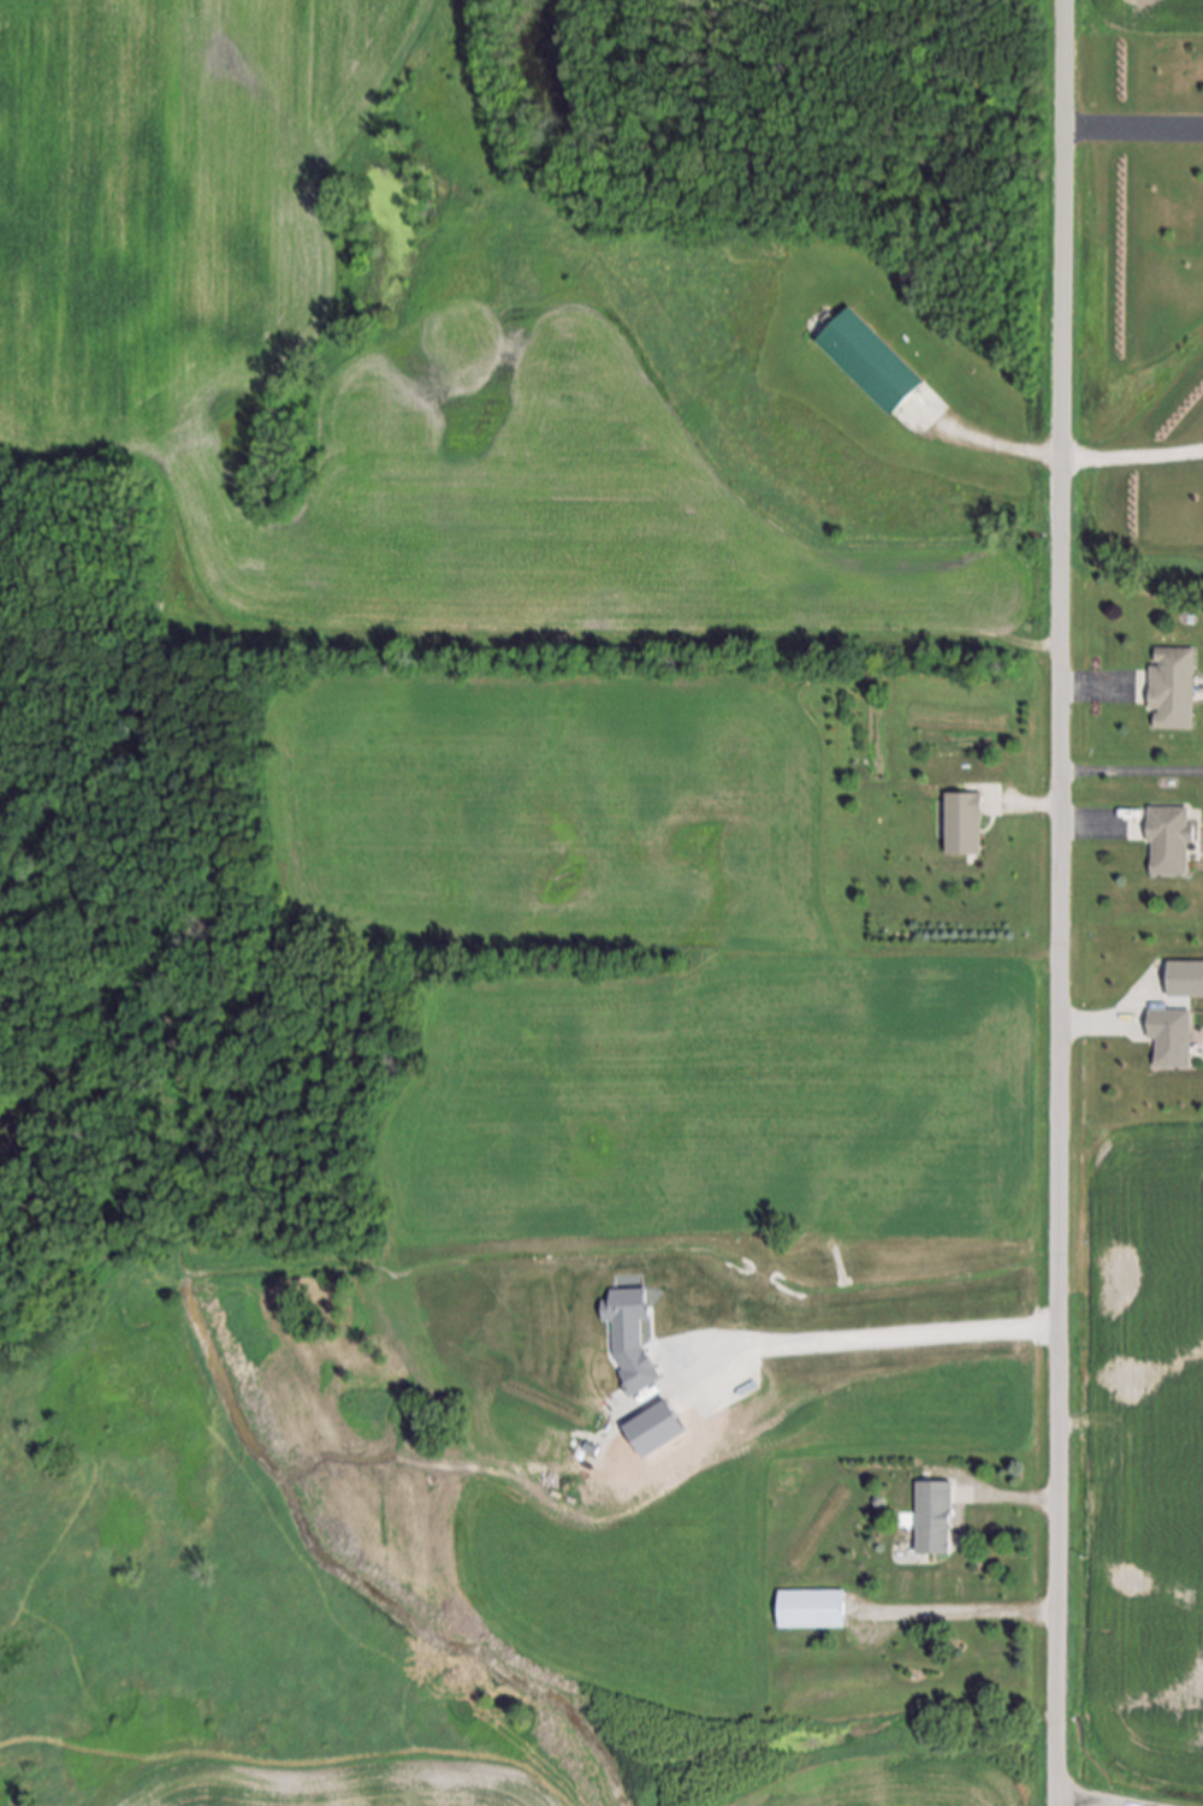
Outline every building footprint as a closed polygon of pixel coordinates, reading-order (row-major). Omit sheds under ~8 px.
[(816,343),(851,309),(948,409),(925,432),(901,409),(890,420),(816,343)] [(1196,650),(1196,732),(1151,732),(1151,650),(1196,650)] [(944,795),(982,795),(982,857),(944,857),(944,795)] [(1149,878),(1149,809),(1192,810),(1192,878),(1149,878)] [(1168,961),(1202,962),(1202,998),(1167,997),(1168,961)] [(1150,1012),(1191,1012),(1191,1072),(1150,1072),(1150,1012)] [(605,1321),(604,1297),(611,1297),(611,1289),(652,1286),(653,1319),(645,1320),(646,1345),(664,1375),(632,1396),(624,1384),(629,1378),(615,1355),(614,1321),(605,1321)] [(956,1482),(956,1491),(967,1491),(967,1503),(952,1503),(952,1555),(914,1555),(915,1481),(956,1482)] [(843,1591),(843,1629),(778,1629),(778,1591),(843,1591)]
